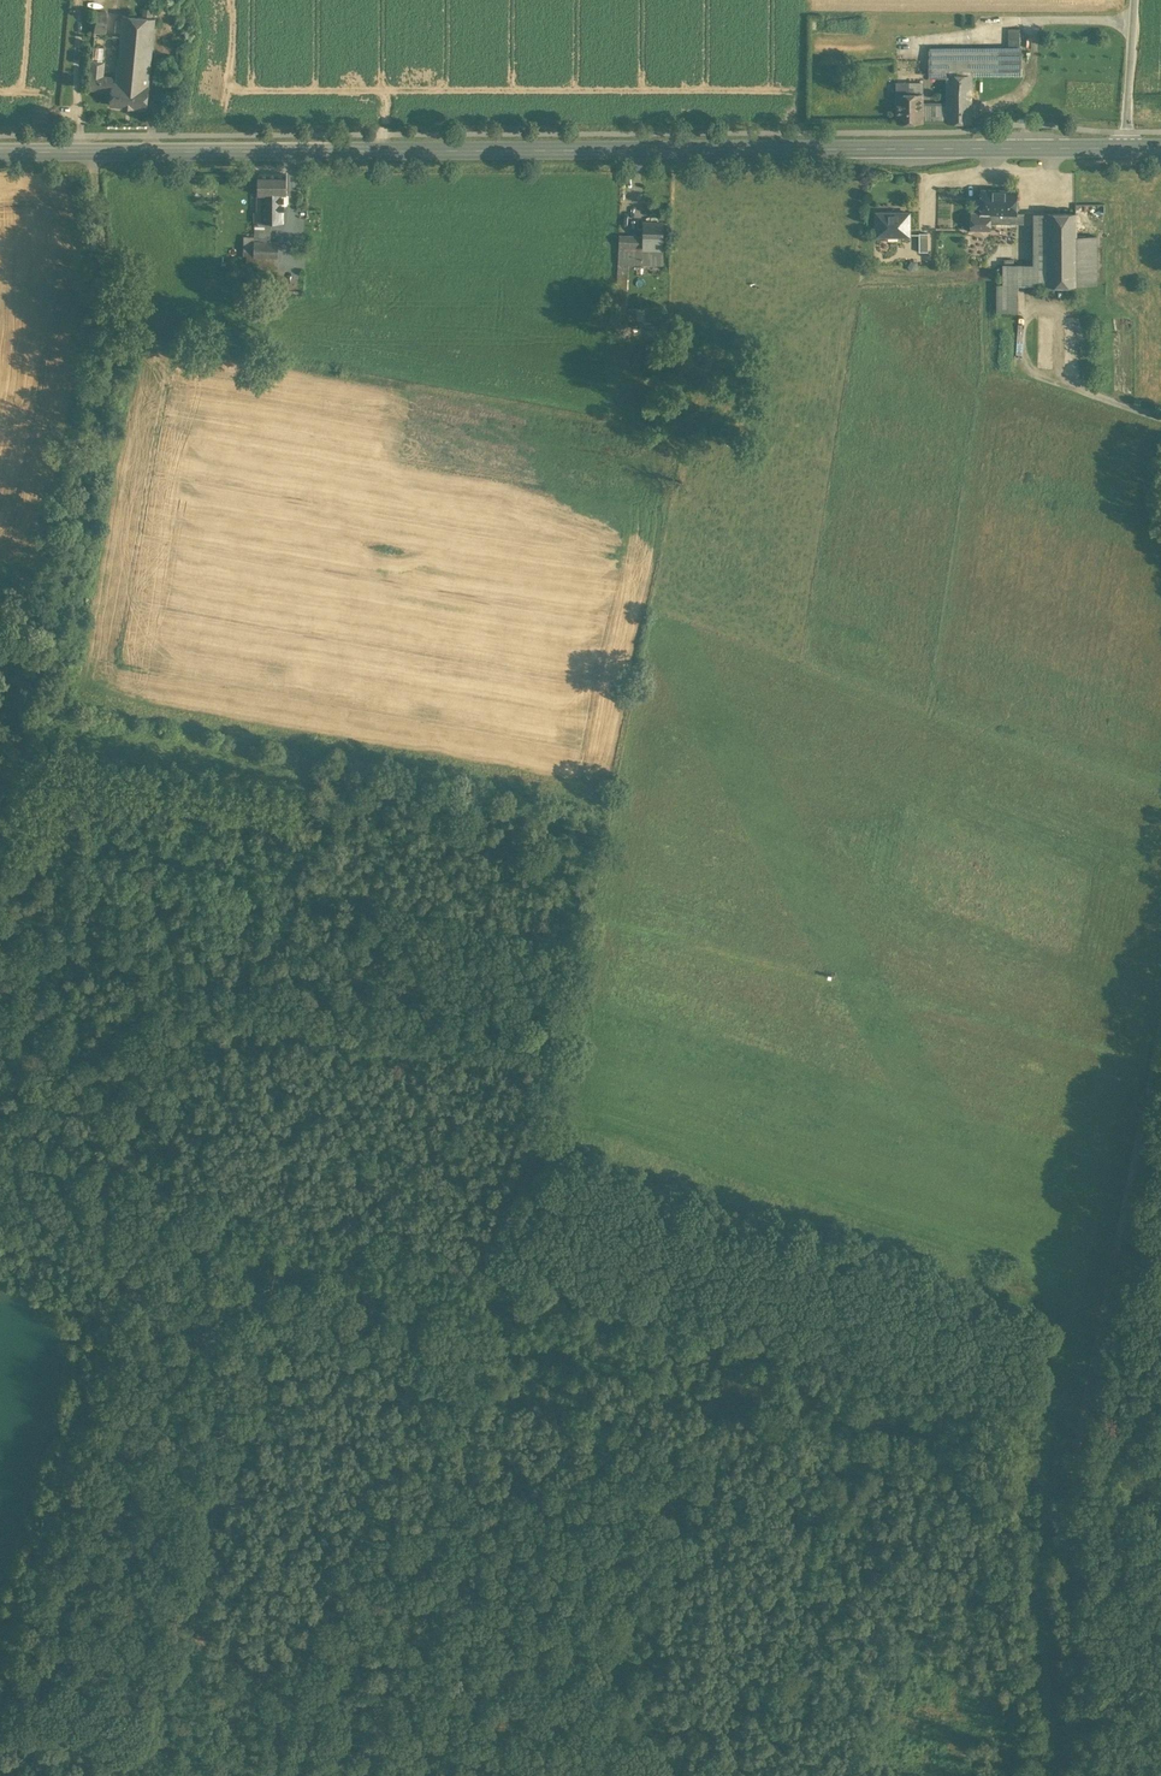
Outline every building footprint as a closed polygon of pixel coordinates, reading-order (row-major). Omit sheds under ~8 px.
[(154,9),(140,8),(139,16),(153,17),(154,9)] [(121,14),(93,12),(91,35),(119,38),(121,14)] [(139,16),(121,14),(119,38),(116,81),(148,84),(154,17),(153,17),(139,16)] [(998,47),(998,74),(1020,74),(1020,31),(1011,31),(1011,47),(998,47)] [(932,47),(931,74),(935,74),(947,74),(972,74),(998,74),(998,47),(932,47)] [(105,71),(105,60),(90,60),(90,71),(105,71)] [(972,74),(947,74),(947,82),(946,106),(946,121),(972,122),(972,118),(972,74)] [(112,77),(89,75),(88,88),(111,91),(112,81),(112,77)] [(116,81),(112,81),(111,91),(110,104),(124,106),(133,107),(133,106),(147,108),(149,84),(148,84),(116,81)] [(923,83),(897,83),(896,122),(923,122),(923,106),(923,83)] [(931,121),(931,106),(923,106),(923,122),(931,121)] [(946,106),(931,106),(931,121),(946,121),(946,106)] [(287,173),(258,173),(258,193),(259,193),(263,193),(263,221),(271,221),(284,221),(284,201),(287,201),(287,173)] [(1018,189),(981,188),(980,212),(971,212),(971,229),(990,229),(990,221),(1024,222),(1024,212),(1017,212),(1018,189)] [(263,221),(263,193),(259,193),(258,193),(256,193),(256,236),(245,236),(244,254),(247,254),(248,240),(271,240),(271,221),(263,221)] [(910,211),(877,211),(877,234),(910,234),(910,211)] [(1076,212),(1047,212),(1034,212),(1034,243),(1047,243),(1047,268),(1047,284),(1077,284),(1076,235),(1076,212)] [(664,222),(644,221),(644,235),(644,247),(663,248),(664,248),(664,222)] [(928,232),(919,232),(919,251),(928,251),(928,232)] [(644,235),(630,234),(620,234),(619,261),(624,261),(663,262),(663,248),(644,247),(644,235)] [(1097,235),(1076,235),(1077,284),(1097,284),(1097,235)] [(271,240),(248,240),(247,254),(247,266),(256,266),(278,267),(279,241),(271,240)] [(1047,243),(1034,243),(1034,263),(1034,269),(1047,268),(1047,243)] [(624,261),(619,261),(616,308),(620,308),(625,308),(626,278),(623,278),(624,261)] [(1034,263),(1003,263),(1003,283),(997,283),(997,311),(1015,311),(1016,284),(1047,284),(1047,268),(1034,269),(1034,263)] [(256,266),(244,273),(249,284),(254,281),(256,266)]
